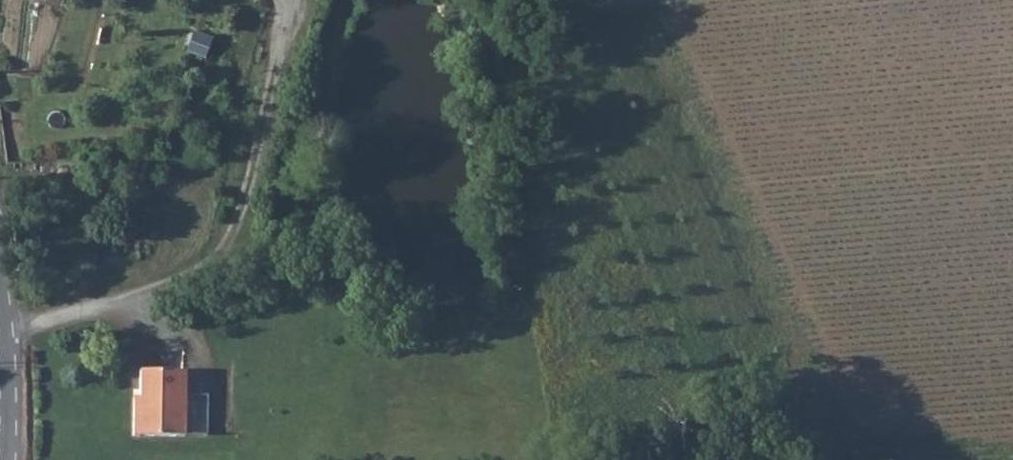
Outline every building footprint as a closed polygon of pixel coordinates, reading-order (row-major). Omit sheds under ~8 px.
[(138,399),(133,399),(132,436),(185,438),(185,373),(139,371),(138,399)]
